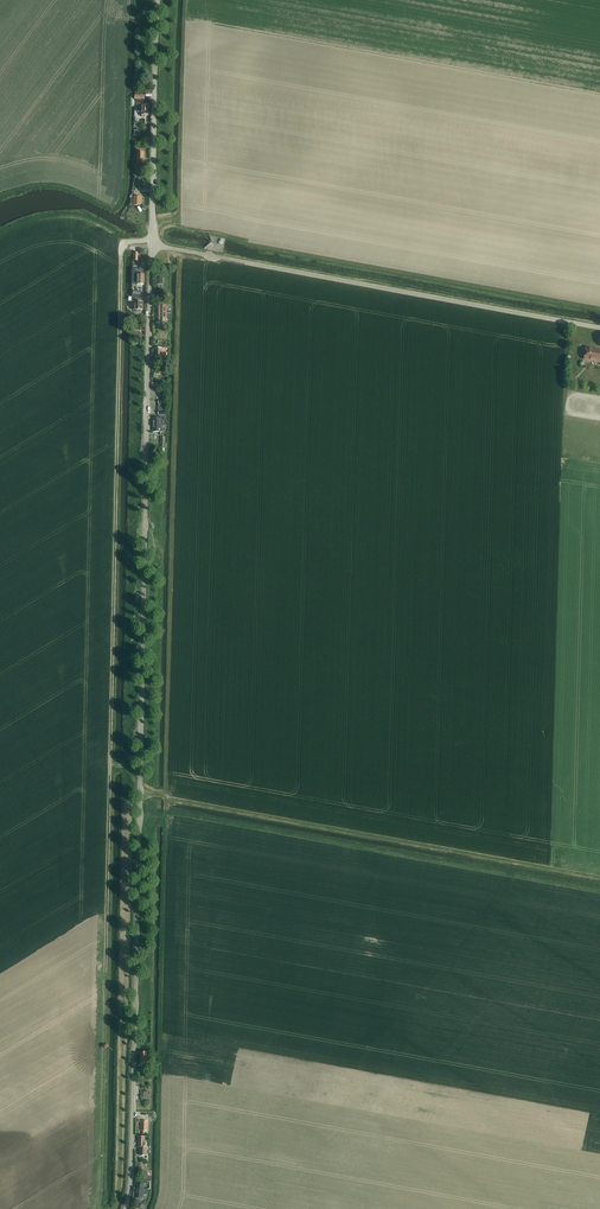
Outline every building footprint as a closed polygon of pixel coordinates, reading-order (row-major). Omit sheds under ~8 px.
[(146,115),(148,115),(149,105),(144,105),(144,101),(137,101),(137,106),(138,106),(138,111),(142,111),(142,112),(143,112),(143,116),(146,116),(146,115)] [(145,152),(144,152),(144,149),(136,149),(136,152),(137,152),(137,160),(137,164),(141,164),(141,160),(144,160),(145,152)] [(129,208),(128,218),(129,218),(139,219),(139,213),(136,211),(136,208),(131,208),(129,208)] [(144,274),(142,274),(138,274),(137,279),(135,279),(135,282),(137,282),(137,284),(138,284),(138,286),(141,286),(141,284),(144,284),(144,274)] [(134,310),(136,310),(136,311),(140,311),(141,310),(142,310),(143,302),(140,302),(140,297),(131,297),(131,301),(133,301),(133,306),(134,306),(134,310)] [(156,303),(156,313),(167,313),(167,305),(162,305),(162,303),(156,303)] [(162,323),(162,322),(167,322),(167,313),(156,313),(155,323),(162,323)] [(166,358),(166,349),(166,348),(168,348),(168,347),(161,346),(161,348),(155,348),(155,358),(166,358)] [(599,361),(599,350),(598,350),(597,350),(595,350),(595,348),(588,347),(586,347),(584,358),(599,361)] [(157,452),(164,452),(165,452),(164,448),(165,448),(165,436),(161,436),(161,448),(157,448),(157,452)] [(138,1147),(140,1147),(140,1156),(147,1156),(147,1147),(145,1147),(145,1136),(138,1136),(138,1147)] [(136,1197),(135,1200),(142,1201),(143,1194),(147,1195),(147,1189),(143,1188),(144,1184),(137,1183),(135,1197),(136,1197)]
